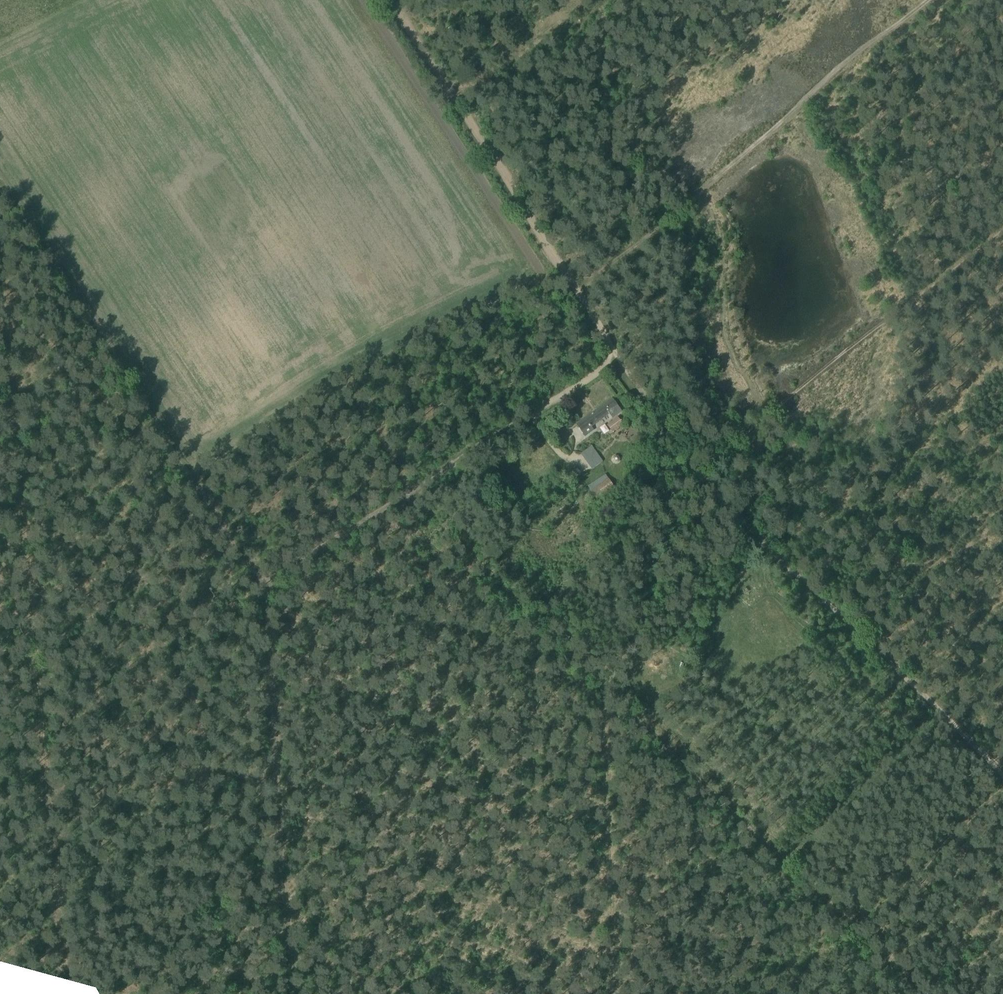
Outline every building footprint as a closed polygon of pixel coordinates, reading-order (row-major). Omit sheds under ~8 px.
[(577,424),(586,437),(594,431),(591,427),(609,415),(611,418),(621,411),(612,399),(577,424)] [(612,430),(622,422),(618,417),(609,424),(612,430)] [(602,461),(591,447),(581,454),(592,469),(602,461)] [(618,493),(605,475),(588,488),(597,500),(602,497),(606,502),(618,493)]
